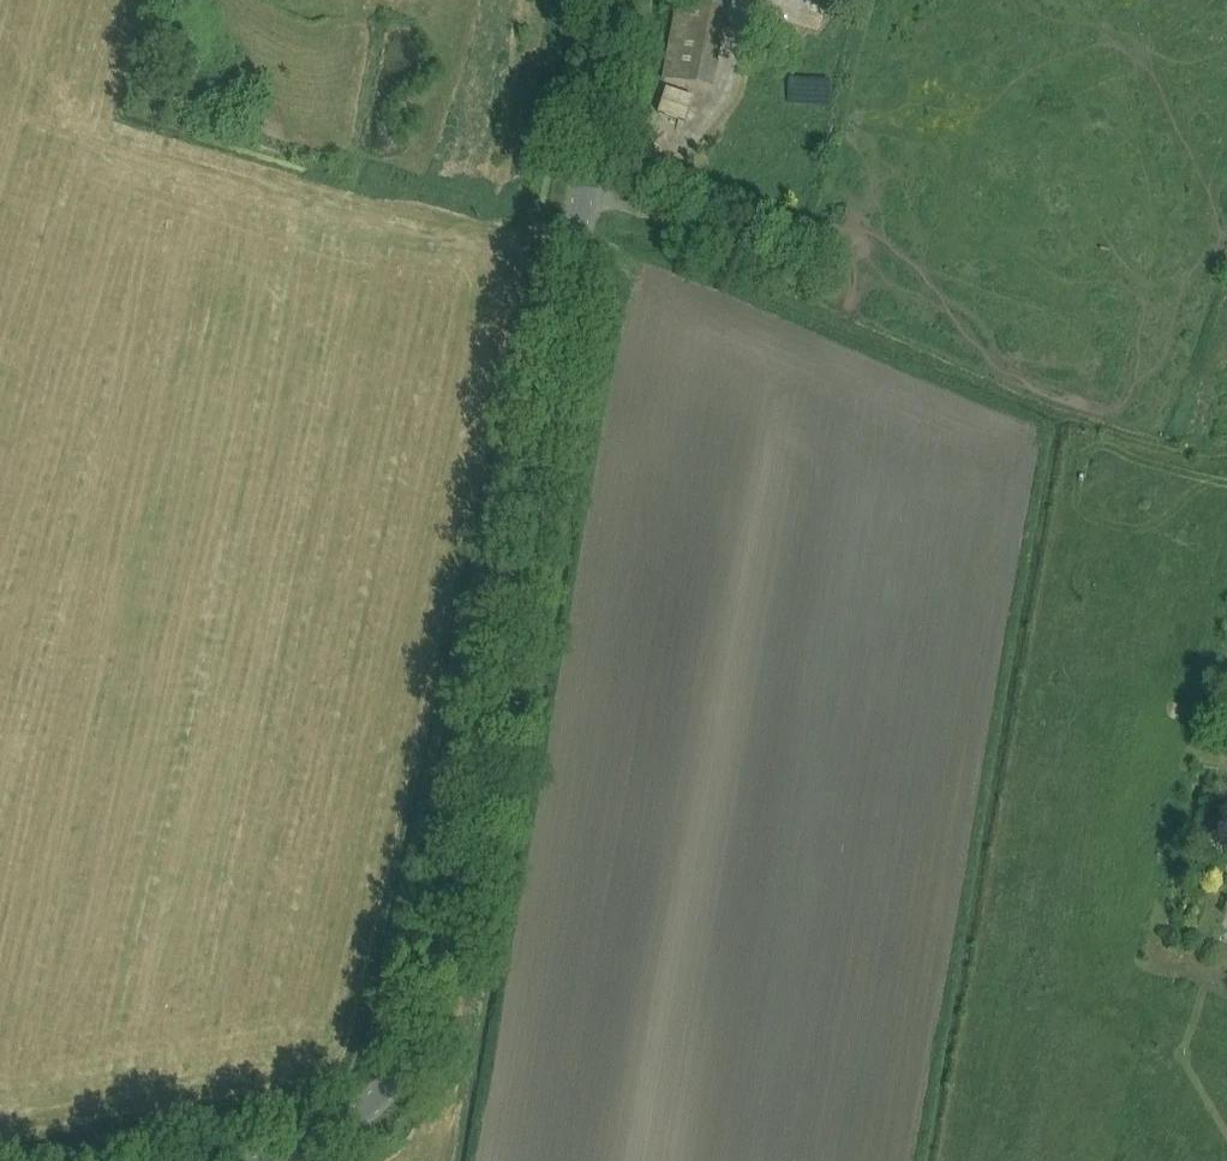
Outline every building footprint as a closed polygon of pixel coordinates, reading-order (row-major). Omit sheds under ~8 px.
[(684,0),(675,0),(661,82),(709,89),(722,6),(684,0)] [(772,42),(800,49),(807,22),(779,15),(772,42)] [(686,123),(694,98),(666,89),(658,114),(686,123)]
